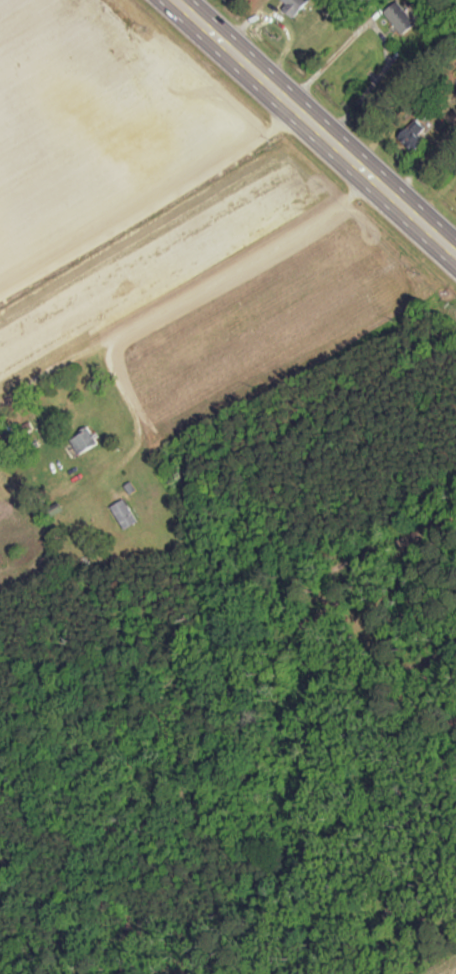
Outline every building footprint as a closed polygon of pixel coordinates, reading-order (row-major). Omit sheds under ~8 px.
[(291,3),(286,9),(297,19),(313,0),(287,0),(291,3)] [(406,36),(419,24),(399,2),(386,13),(406,36)] [(430,141),(424,136),(430,129),(419,118),(400,138),(417,154),(430,141)] [(73,439),(80,455),(101,445),(93,429),(73,439)] [(114,506),(126,529),(139,522),(127,499),(114,506)]
